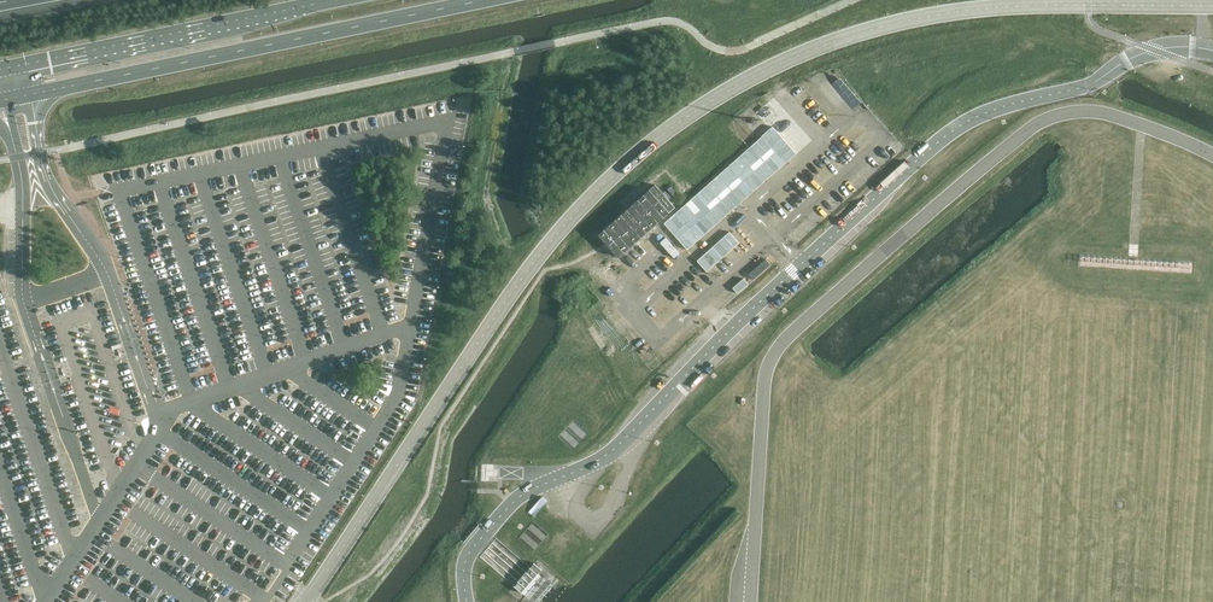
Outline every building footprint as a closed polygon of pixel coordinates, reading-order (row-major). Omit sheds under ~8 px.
[(598,234),(618,257),(675,207),(655,184),(598,234)] [(667,189),(678,201),(682,198),(671,186),(667,189)] [(526,513),(530,517),(533,514),(538,508),(542,503),(538,499),(534,504),(528,510),(526,513)] [(529,568),(530,567),(496,537),(494,536),(488,530),(481,525),(480,523),(476,520),(475,521),(529,568)] [(525,572),(526,571),(472,525),(471,526),(525,572)] [(521,577),(522,576),(468,529),(467,530),(521,577)] [(518,581),(518,580),(464,534),(463,535),(518,581)] [(513,586),(514,585),(460,538),(459,539),(463,542),(465,545),(472,550),(478,555),(480,557),(513,586)] [(532,601),(536,601),(537,601),(538,599),(539,598),(541,596),(542,595),(543,594),(544,592),(546,590),(547,589),(548,587),(550,585),(555,580),(534,562),(530,567),(529,568),(528,569),(526,571),(525,572),(524,574),(522,576),(521,577),(520,578),(518,580),(518,581),(516,583),(514,585),(513,586),(524,595),(532,601)]
